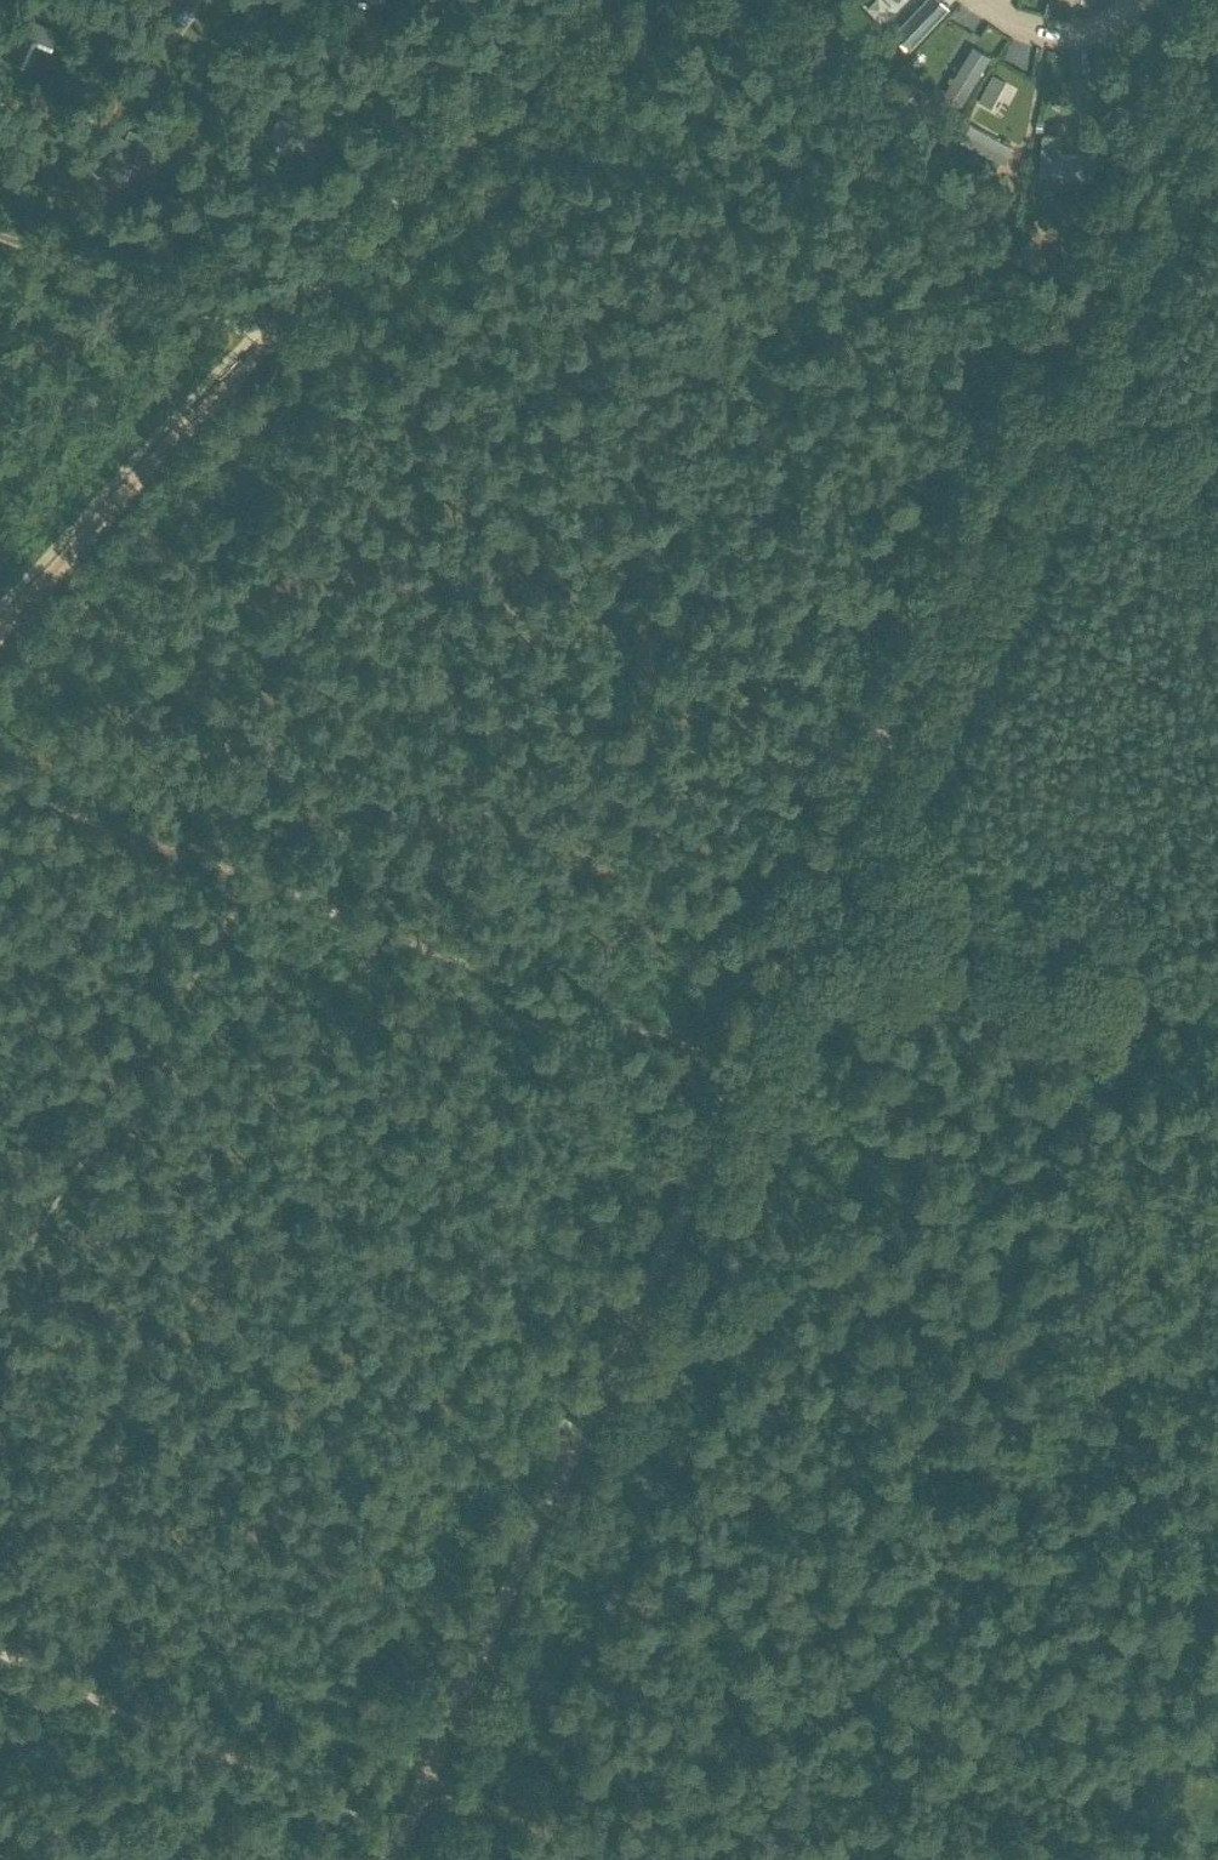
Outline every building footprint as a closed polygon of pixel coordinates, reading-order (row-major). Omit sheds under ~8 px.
[(162,19),(180,29),(195,0),(172,0),(162,19)] [(324,0),(347,9),(351,0),(324,0)] [(894,32),(910,47),(948,7),(941,0),(925,0),(894,32)] [(1045,10),(1069,17),(1072,5),(1053,0),(1048,0),(1045,10)] [(0,39),(0,49),(4,51),(2,55),(21,64),(33,37),(51,45),(58,30),(21,14),(11,34),(4,31),(0,39)] [(158,29),(152,39),(161,44),(166,34),(158,29)] [(1028,46),(1027,84),(1065,85),(1066,46),(1028,46)] [(972,47),(943,92),(961,103),(989,58),(972,47)] [(992,74),(985,86),(998,94),(1005,81),(992,74)] [(916,86),(909,98),(931,112),(938,100),(916,86)] [(259,90),(250,109),(258,113),(266,93),(259,90)] [(283,112),(271,137),(290,146),(299,126),(317,134),(324,121),(276,98),(272,106),(283,112)] [(29,112),(23,126),(37,132),(42,118),(29,112)] [(88,114),(80,124),(87,129),(95,120),(88,114)] [(234,120),(229,133),(242,138),(248,125),(234,120)] [(969,123),(960,140),(1004,164),(1013,147),(1004,142),(969,123)] [(115,144),(103,173),(123,181),(132,158),(146,163),(156,139),(130,129),(127,138),(112,132),(108,141),(115,144)] [(1042,152),(1040,173),(1093,177),(1094,156),(1061,154),(1042,152)]
